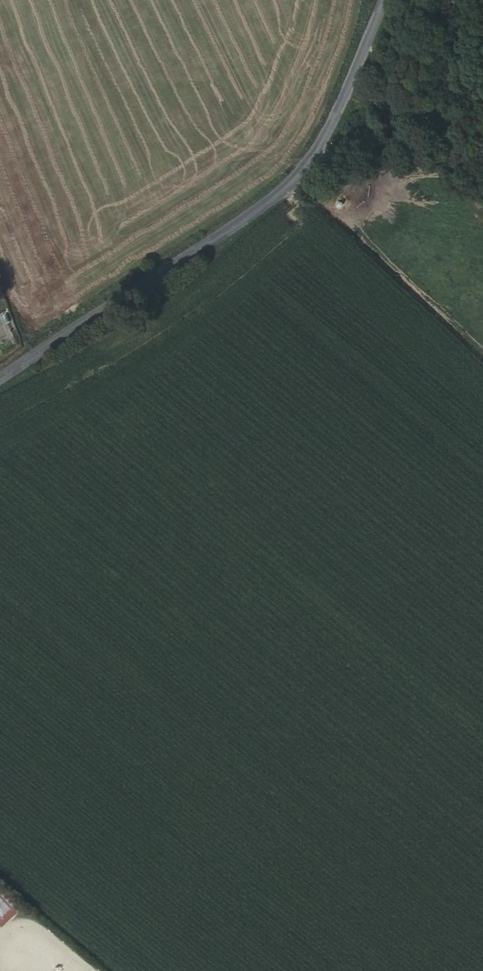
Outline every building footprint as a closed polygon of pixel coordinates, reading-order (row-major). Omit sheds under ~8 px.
[(0,892),(0,920),(16,902),(2,890),(0,892)]
